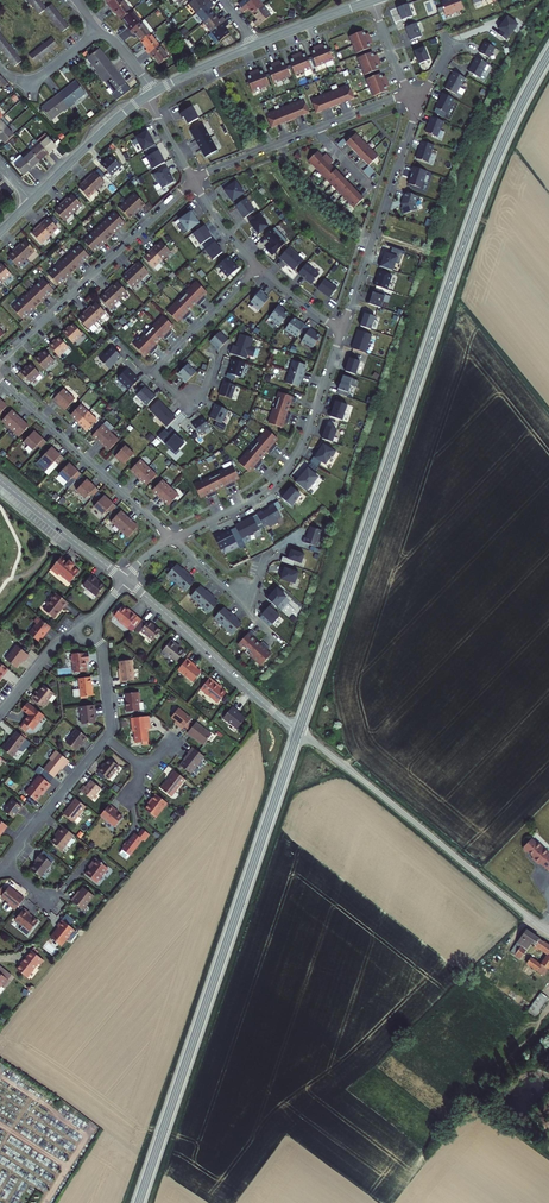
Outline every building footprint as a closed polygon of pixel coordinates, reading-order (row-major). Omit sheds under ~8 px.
[(39,15),(44,11),(62,34),(69,28),(51,6),(47,10),(39,0),(28,0),(39,15)] [(111,5),(110,6),(112,10),(123,1),(122,0),(107,0),(111,5)] [(198,15),(213,3),(210,0),(208,0),(205,2),(203,0),(196,0),(190,4),(198,15)] [(244,10),(256,0),(243,0),(244,2),(241,6),(244,10)] [(255,16),(265,8),(259,0),(256,0),(244,10),(247,13),(251,10),(255,16)] [(436,8),(438,12),(442,11),(443,14),(451,11),(452,12),(457,11),(456,9),(461,7),(459,0),(446,0),(439,3),(441,6),(436,8)] [(123,1),(112,10),(115,13),(116,12),(122,20),(124,19),(132,13),(123,1)] [(213,3),(198,15),(205,23),(216,16),(211,10),(216,7),(213,3)] [(406,3),(396,7),(400,20),(411,16),(406,3)] [(272,18),(265,8),(255,16),(259,21),(255,25),(258,29),(272,18)] [(143,24),(133,11),(132,13),(124,19),(131,28),(129,29),(132,32),(143,24)] [(205,23),(213,33),(228,22),(224,18),(220,21),(216,16),(205,23)] [(517,24),(506,16),(497,28),(499,30),(497,34),(505,40),(517,24)] [(155,33),(146,21),(143,24),(132,32),(135,36),(137,35),(142,42),(151,35),(155,33)] [(228,22),(213,33),(221,43),(231,35),(226,29),(231,26),(228,22)] [(415,23),(404,27),(409,40),(420,36),(415,23)] [(355,33),(348,36),(351,45),(369,38),(367,33),(364,34),(363,30),(358,32),(355,33)] [(14,67),(21,62),(0,35),(0,49),(14,67)] [(142,42),(149,51),(147,52),(150,55),(161,47),(151,35),(142,42)] [(369,38),(351,45),(355,53),(362,50),(365,49),(369,48),(368,44),(371,43),(369,38)] [(53,39),(30,56),(36,63),(58,46),(53,39)] [(493,47),(483,42),(478,52),(488,58),(493,47)] [(322,43),(316,45),(324,63),(332,60),(329,52),(328,49),(326,45),(323,46),(322,43)] [(316,45),(311,47),(313,50),(309,52),(311,56),(312,59),(315,67),(324,63),(316,45)] [(170,59),(161,47),(150,55),(153,59),(155,58),(161,66),(170,59)] [(423,47),(413,51),(416,58),(418,64),(428,60),(423,47)] [(98,52),(86,61),(96,74),(95,75),(99,79),(112,69),(98,52)] [(300,52),(295,54),(302,72),(311,68),(308,61),(307,58),(305,53),(301,55),(300,52)] [(356,58),(360,66),(378,59),(376,54),(373,55),(371,52),(367,54),(364,55),(356,58)] [(291,59),(288,60),(290,65),(291,68),(294,75),(302,72),(295,54),(290,56),(291,59)] [(486,63),(475,57),(467,71),(478,77),(486,63)] [(378,59),(360,66),(363,75),(371,72),(373,71),(378,69),(377,66),(380,64),(378,59)] [(279,60),(274,62),(281,80),(289,76),(287,69),(285,66),(284,62),(280,63),(279,60)] [(270,67),(266,69),(268,73),(269,76),(272,83),(281,80),(274,62),(269,64),(270,67)] [(257,68),(252,70),(259,88),(268,85),(265,78),(264,75),(262,70),(259,72),(257,68)] [(126,86),(112,69),(99,79),(103,84),(104,83),(110,91),(107,93),(111,98),(126,86)] [(248,76),(245,77),(247,82),(248,84),(251,92),(259,88),(252,70),(247,72),(248,76)] [(452,71),(447,79),(448,80),(447,82),(447,83),(444,88),(454,94),(464,78),(452,71)] [(365,79),(368,88),(386,80),(384,75),(381,76),(380,73),(375,75),(372,76),(365,79)] [(386,80),(368,88),(372,96),(379,93),(382,92),(387,90),(385,87),(388,86),(386,80)] [(347,84),(309,99),(315,113),(353,98),(347,84)] [(76,108),(75,107),(87,97),(77,85),(60,98),(71,112),(76,108)] [(453,98),(442,93),(439,97),(440,97),(435,108),(445,113),(453,98)] [(71,112),(60,98),(43,112),(53,124),(65,115),(66,116),(71,112)] [(302,99),(264,114),(270,128),(308,113),(302,99)] [(183,117),(187,124),(197,118),(191,106),(179,113),(181,118),(183,117)] [(429,116),(427,121),(428,121),(424,132),(435,136),(441,121),(429,116)] [(0,121),(0,135),(10,126),(3,118),(0,121)] [(201,124),(189,131),(193,137),(194,137),(195,139),(194,140),(197,144),(199,148),(200,148),(202,151),(201,151),(204,157),(216,150),(201,124)] [(6,145),(9,142),(16,137),(8,128),(0,135),(0,137),(6,145)] [(134,137),(142,151),(154,144),(151,140),(145,131),(134,137)] [(345,142),(367,166),(368,165),(377,156),(355,133),(345,142)] [(339,147),(345,142),(342,138),(336,144),(339,147)] [(51,140),(43,148),(51,157),(59,150),(51,140)] [(432,145),(420,140),(418,146),(419,147),(415,158),(426,162),(432,145)] [(32,152),(35,155),(43,164),(51,157),(43,148),(39,144),(36,146),(35,148),(32,152)] [(152,169),(164,162),(161,158),(156,150),(145,157),(152,169)] [(317,151),(307,160),(352,208),(362,198),(329,164),(332,161),(325,153),(322,156),(317,151)] [(43,164),(35,155),(27,162),(35,172),(43,164)] [(104,160),(99,164),(110,175),(119,167),(109,157),(105,161),(104,160)] [(15,167),(26,180),(35,172),(27,162),(24,159),(15,167)] [(374,171),(368,165),(367,166),(362,171),(368,177),(374,171)] [(412,166),(409,172),(410,173),(407,183),(419,188),(421,181),(422,181),(426,171),(412,166)] [(166,167),(152,175),(157,184),(158,183),(161,188),(173,182),(169,175),(169,176),(167,173),(169,172),(166,167)] [(88,175),(85,178),(95,190),(103,182),(94,172),(89,176),(88,175)] [(95,190),(85,178),(81,182),(82,183),(77,187),(87,197),(95,190)] [(223,190),(230,184),(227,180),(220,186),(223,190)] [(231,201),(243,193),(234,181),(230,184),(223,190),(231,201)] [(403,192),(401,196),(403,197),(400,203),(401,207),(399,207),(401,214),(416,210),(414,203),(416,196),(403,192)] [(130,195),(125,200),(136,212),(140,209),(139,208),(143,204),(134,193),(130,196),(130,195)] [(65,198),(61,201),(72,212),(80,204),(71,194),(66,199),(65,198)] [(233,206),(235,209),(236,208),(237,210),(237,211),(242,218),(254,210),(245,198),(233,206)] [(136,212),(125,200),(120,204),(121,205),(118,208),(128,219),(133,214),(133,215),(136,212)] [(72,212),(61,201),(57,205),(58,206),(54,211),(63,221),(72,212)] [(192,209),(178,219),(180,222),(176,225),(182,234),(198,222),(194,216),(195,215),(192,209)] [(109,214),(105,219),(116,231),(120,228),(119,227),(124,223),(114,212),(110,215),(109,214)] [(256,234),(267,226),(257,213),(247,221),(254,229),(253,230),(256,234)] [(42,221),(38,224),(48,235),(57,228),(47,218),(43,222),(42,221)] [(113,234),(116,231),(105,219),(100,223),(101,224),(98,227),(108,237),(112,233),(113,234)] [(35,229),(31,233),(40,243),(48,235),(38,224),(34,228),(35,229)] [(210,237),(206,230),(203,226),(192,234),(200,245),(210,237)] [(108,237),(98,227),(95,229),(94,228),(90,233),(101,245),(105,242),(104,241),(108,237)] [(286,241),(274,227),(263,236),(270,244),(265,248),(271,255),(286,241)] [(101,245),(90,233),(85,237),(86,238),(83,241),(93,252),(98,247),(98,248),(101,245)] [(18,244),(14,247),(25,258),(34,250),(24,240),(19,245),(18,244)] [(154,245),(150,248),(161,259),(169,251),(160,241),(157,244),(155,246),(154,245)] [(218,248),(213,242),(204,250),(212,260),(222,252),(218,248)] [(74,247),(69,252),(81,264),(84,261),(83,260),(88,256),(78,245),(75,248),(74,247)] [(302,259),(288,246),(278,257),(282,260),(293,269),(302,259)] [(14,247),(10,251),(12,252),(7,256),(16,266),(25,258),(14,247)] [(161,259),(150,248),(146,252),(147,253),(145,255),(142,257),(152,267),(161,259)] [(66,257),(63,260),(73,270),(77,266),(78,267),(81,264),(69,252),(65,256),(66,257)] [(381,261),(379,261),(378,266),(391,271),(396,256),(384,252),(381,261)] [(230,259),(227,256),(216,265),(226,277),(237,268),(230,260),(230,259)] [(73,270),(63,260),(60,262),(59,261),(54,266),(66,278),(69,275),(68,274),(73,270)] [(132,265),(128,268),(139,280),(147,272),(138,262),(135,264),(133,266),(132,265)] [(1,281),(10,273),(0,263),(0,264),(0,280),(1,281)] [(318,274),(304,263),(297,273),(301,276),(311,283),(318,274)] [(66,278),(54,266),(50,270),(50,271),(47,274),(57,285),(62,280),(63,281),(66,278)] [(139,280),(128,268),(125,272),(126,273),(124,275),(121,277),(131,288),(139,280)] [(377,271),(375,276),(376,277),(375,280),(374,280),(373,285),(385,289),(390,275),(377,271)] [(336,287),(323,278),(316,289),(328,298),(336,287)] [(38,281),(33,286),(45,298),(48,295),(47,294),(52,290),(42,279),(39,282),(38,281)] [(166,311),(176,321),(180,317),(183,320),(190,313),(187,310),(195,302),(198,305),(204,299),(201,296),(205,291),(195,281),(184,293),(185,294),(178,301),(177,300),(166,311)] [(111,285),(107,289),(117,300),(126,292),(116,282),(114,284),(112,286),(111,285)] [(29,291),(27,293),(37,304),(41,300),(42,301),(45,298),(33,286),(29,290),(29,291)] [(117,300),(107,289),(103,292),(104,294),(102,296),(99,298),(108,308),(117,300)] [(263,292),(259,289),(249,301),(259,309),(267,298),(262,294),(263,292)] [(369,298),(367,297),(365,303),(379,307),(384,293),(372,289),(369,298)] [(37,304),(27,293),(24,296),(23,295),(18,299),(30,312),(33,309),(32,308),(37,304)] [(30,312),(18,299),(14,304),(15,305),(11,308),(21,319),(26,314),(27,315),(30,312)] [(89,306),(85,309),(95,320),(104,312),(95,302),(92,305),(90,307),(89,306)] [(282,308),(277,305),(268,317),(279,325),(287,313),(281,309),(282,308)] [(95,320),(85,309),(81,313),(82,314),(80,316),(77,318),(87,329),(95,320)] [(361,321),(361,320),(359,326),(369,329),(374,316),(364,313),(361,321)] [(168,330),(172,325),(162,315),(151,327),(152,328),(145,335),(144,334),(133,345),(143,355),(147,351),(150,354),(156,347),(153,344),(157,340),(162,336),(164,339),(171,333),(168,330)] [(298,321),(292,317),(284,329),(295,337),(303,324),(298,321)] [(65,328),(61,332),(72,343),(81,334),(72,324),(69,327),(66,329),(65,328)] [(314,331),(308,327),(300,341),(312,348),(319,335),(313,332),(314,331)] [(370,334),(356,330),(354,337),(355,337),(354,339),(353,339),(350,348),(364,353),(370,334)] [(227,340),(218,331),(209,341),(214,346),(213,347),(216,351),(227,340)] [(235,346),(232,345),(229,353),(245,359),(246,354),(252,356),(255,348),(249,346),(252,338),(239,334),(235,346)] [(51,341),(47,345),(57,356),(67,347),(58,337),(54,340),(52,342),(51,341)] [(111,347),(99,360),(107,368),(120,355),(111,347)] [(37,354),(33,358),(43,369),(53,360),(44,350),(40,353),(38,355),(37,354)] [(358,361),(349,358),(346,366),(345,366),(344,371),(354,374),(358,361)] [(244,363),(231,359),(229,363),(230,364),(227,373),(239,377),(244,363)] [(292,360),(288,371),(302,376),(304,372),(302,372),(305,365),(292,360)] [(23,367),(19,371),(29,382),(39,373),(30,363),(26,367),(24,368),(23,367)] [(195,372),(186,364),(177,373),(182,378),(181,380),(184,383),(195,372)] [(133,376),(125,369),(116,378),(128,390),(138,379),(134,375),(133,376)] [(302,376),(288,371),(284,382),(297,387),(299,380),(301,381),(302,376)] [(339,384),(338,384),(335,393),(345,397),(349,385),(354,387),(357,380),(342,375),(339,384)] [(220,389),(218,394),(230,399),(235,385),(222,381),(221,386),(220,389)] [(134,389),(137,392),(143,386),(144,385),(141,382),(134,389)] [(150,393),(143,386),(137,392),(135,395),(146,405),(155,396),(151,392),(150,393)] [(62,388),(52,399),(61,408),(62,407),(64,409),(74,399),(62,388)] [(273,408),(267,423),(280,428),(283,421),(287,423),(288,419),(290,414),(286,413),(290,401),(294,402),(295,398),(278,392),(276,397),(278,398),(274,408),(273,408)] [(175,418),(158,400),(149,409),(166,426),(175,418)] [(346,404),(335,401),(331,411),(329,411),(327,416),(341,420),(346,404)] [(71,417),(77,423),(88,411),(79,404),(70,414),(72,416),(71,417)] [(214,404),(212,408),(213,409),(208,417),(219,423),(226,410),(214,404)] [(9,429),(19,418),(13,412),(12,413),(10,411),(0,421),(9,429)] [(88,411),(77,423),(83,428),(84,427),(86,429),(96,419),(88,411)] [(195,421),(191,424),(197,434),(208,426),(202,417),(195,422),(195,421)] [(26,424),(19,418),(9,429),(17,437),(27,427),(25,425),(26,424)] [(93,437),(99,443),(109,432),(101,424),(92,434),(94,436),(93,437)] [(323,433),(322,433),(320,438),(331,442),(335,429),(325,425),(323,433)] [(160,440),(167,432),(163,429),(156,436),(160,440)] [(171,429),(167,432),(171,436),(174,433),(180,439),(180,438),(171,429)] [(248,450),(237,462),(248,471),(252,466),(255,469),(261,462),(258,460),(262,455),(266,450),(269,453),(275,446),(272,443),(276,438),(266,429),(255,441),(256,443),(253,447),(249,451),(248,450)] [(39,448),(45,442),(35,433),(35,434),(32,431),(23,442),(32,450),(36,445),(39,448)] [(109,432),(99,443),(105,449),(106,448),(108,449),(118,439),(109,432)] [(180,439),(174,433),(171,436),(167,432),(160,440),(165,443),(163,445),(175,455),(179,450),(178,449),(184,443),(180,439)] [(317,451),(316,450),(313,457),(324,464),(329,456),(331,457),(335,451),(321,443),(317,451)] [(124,445),(114,456),(120,462),(121,461),(123,463),(133,453),(124,445)] [(57,464),(63,458),(53,449),(52,450),(50,448),(36,463),(44,471),(49,466),(54,462),(57,464)] [(131,472),(137,478),(147,467),(139,459),(130,469),(132,471),(131,472)] [(74,481),(80,474),(70,465),(70,466),(67,464),(58,474),(67,483),(65,485),(68,487),(74,481)] [(207,478),(192,485),(199,497),(205,494),(207,498),(214,494),(213,490),(224,484),(226,488),(234,485),(232,481),(238,478),(231,465),(217,472),(218,474),(208,479),(207,478)] [(147,467),(137,478),(143,483),(144,482),(146,484),(155,474),(147,467)] [(298,478),(297,477),(293,481),(305,491),(317,477),(306,468),(298,478)] [(153,492),(159,498),(169,487),(161,479),(152,489),(154,491),(153,492)] [(92,497),(98,490),(88,481),(87,482),(85,480),(75,490),(84,499),(89,494),(92,497)] [(284,494),(283,494),(280,498),(289,506),(299,494),(290,486),(284,494)] [(169,487),(159,498),(165,504),(166,503),(168,504),(177,494),(169,487)] [(109,513),(115,506),(106,497),(105,498),(102,496),(93,506),(102,515),(106,510),(109,513)] [(260,511),(255,514),(260,521),(262,526),(267,524),(269,526),(277,521),(276,518),(280,516),(272,503),(267,507),(268,508),(261,512),(260,511)] [(118,530),(128,518),(122,512),(121,513),(119,511),(109,521),(118,530)] [(255,514),(251,516),(255,524),(260,521),(255,514)] [(251,516),(233,525),(240,538),(258,529),(255,524),(251,516)] [(135,524),(128,518),(118,530),(127,538),(136,527),(134,525),(135,524)] [(305,538),(303,537),(302,542),(315,546),(321,530),(309,526),(305,538)] [(219,532),(212,536),(219,549),(235,541),(229,529),(220,534),(219,532)] [(241,539),(236,542),(240,549),(245,547),(241,539)] [(286,558),(281,556),(279,561),(292,565),(293,560),(300,563),(303,554),(289,549),(286,558)] [(60,555),(51,568),(58,573),(59,572),(70,580),(78,570),(72,565),(74,563),(68,559),(67,560),(60,555)] [(166,574),(175,583),(186,571),(182,568),(181,569),(175,564),(166,574)] [(282,567),(281,571),(281,572),(279,578),(293,583),(297,572),(282,567)] [(189,574),(186,571),(175,583),(184,591),(194,581),(188,576),(189,574)] [(90,573),(81,584),(95,594),(102,584),(94,578),(95,577),(90,573)] [(189,596),(198,604),(209,593),(205,589),(204,590),(199,585),(189,596)] [(272,590),(265,598),(275,607),(285,596),(275,588),(273,591),(272,590)] [(44,603),(46,604),(43,608),(53,616),(58,611),(57,610),(61,605),(63,607),(67,601),(56,592),(53,595),(52,593),(44,603)] [(213,596),(209,593),(198,604),(208,613),(217,602),(212,597),(213,596)] [(122,603),(114,612),(119,616),(118,618),(126,625),(128,623),(133,627),(141,617),(130,608),(129,609),(122,603)] [(271,624),(278,616),(265,604),(262,608),(264,610),(260,614),(271,624)] [(213,617),(222,626),(232,614),(229,611),(228,612),(222,607),(213,617)] [(236,618),(232,614),(222,626),(231,634),(241,624),(235,619),(236,618)] [(49,625),(36,615),(32,619),(34,622),(27,631),(37,640),(41,635),(40,635),(44,630),(45,630),(49,625)] [(138,630),(140,627),(152,637),(159,628),(148,618),(146,620),(141,617),(133,627),(138,630)] [(249,630),(237,643),(241,647),(242,646),(249,653),(248,654),(260,665),(270,654),(265,650),(268,647),(265,644),(261,641),(259,644),(250,636),(253,633),(249,630)] [(170,636),(162,647),(176,658),(183,648),(175,642),(176,641),(170,636)] [(16,644),(5,658),(15,666),(21,659),(22,660),(27,654),(16,644)] [(72,660),(73,670),(87,668),(86,663),(85,663),(84,660),(88,660),(87,651),(78,652),(78,651),(71,652),(71,654),(70,654),(71,660),(72,660)] [(187,654),(178,665),(193,677),(201,668),(194,662),(195,661),(187,654)] [(132,657),(119,658),(121,673),(120,673),(120,678),(134,677),(132,657)] [(209,674),(200,685),(218,699),(226,689),(218,683),(219,682),(209,674)] [(80,687),(78,687),(80,695),(93,693),(92,685),(91,686),(89,675),(78,677),(80,687)] [(36,690),(30,697),(42,706),(44,705),(46,704),(48,701),(48,699),(53,692),(43,684),(37,691),(36,690)] [(140,688),(126,690),(127,698),(126,698),(127,708),(140,706),(139,698),(141,698),(140,688)] [(44,714),(27,701),(22,708),(29,713),(23,720),(33,728),(44,714)] [(79,713),(81,713),(82,723),(95,720),(93,711),(95,711),(93,703),(78,706),(79,713)] [(232,703),(223,714),(237,725),(245,715),(238,710),(238,708),(232,703)] [(178,704),(171,713),(176,716),(179,719),(178,721),(182,725),(191,713),(178,704)] [(133,725),(135,725),(136,739),(150,737),(148,724),(151,724),(149,712),(132,715),(133,725)] [(195,717),(187,728),(190,731),(191,730),(203,739),(211,729),(195,717)] [(88,736),(77,728),(67,741),(76,748),(80,743),(83,740),(84,741),(88,736)] [(15,730),(5,744),(4,743),(1,747),(13,756),(18,749),(23,751),(30,741),(15,730)] [(205,751),(193,742),(189,747),(191,748),(181,760),(192,768),(205,751)] [(55,777),(62,767),(65,763),(67,764),(70,760),(56,750),(50,758),(51,759),(39,775),(40,775),(50,783),(55,776),(55,777)] [(103,763),(100,767),(112,776),(117,768),(116,768),(121,762),(111,755),(105,764),(103,763)] [(162,782),(173,791),(186,774),(175,765),(170,772),(171,773),(167,779),(166,778),(162,782)] [(50,783),(40,775),(26,793),(31,796),(36,801),(46,788),(48,789),(51,784),(50,783)] [(87,782),(83,788),(95,797),(104,785),(94,777),(89,784),(87,782)] [(152,795),(153,796),(147,804),(158,813),(169,799),(157,789),(152,795)] [(32,806),(36,801),(31,796),(26,802),(32,806)] [(89,804),(79,796),(67,811),(78,819),(89,804)] [(13,799),(5,810),(14,817),(19,810),(21,811),(24,807),(13,799)] [(111,800),(103,811),(117,822),(125,813),(116,806),(117,805),(111,800)] [(0,819),(0,836),(6,829),(6,830),(9,826),(0,819)] [(60,834),(55,840),(65,848),(77,833),(66,824),(61,830),(62,832),(60,834)] [(126,842),(124,845),(122,848),(123,850),(127,853),(129,853),(131,851),(132,851),(145,835),(146,837),(151,830),(144,824),(139,830),(137,828),(129,838),(128,837),(124,841),(126,842)] [(534,838),(527,845),(527,848),(530,850),(532,850),(537,855),(535,857),(542,863),(544,862),(548,867),(548,849),(541,841),(539,842),(534,838)] [(44,875),(59,856),(48,847),(44,852),(44,851),(39,858),(41,859),(34,867),(44,875)] [(94,861),(88,870),(100,879),(110,865),(98,855),(94,860),(94,861)] [(79,890),(74,896),(86,906),(97,892),(86,883),(80,891),(79,890)] [(16,905),(19,907),(28,896),(13,884),(10,888),(5,894),(11,899),(8,903),(8,906),(11,908),(12,908),(14,908),(16,905)] [(2,891),(5,894),(10,888),(6,885),(2,891)] [(27,906),(19,917),(34,929),(42,919),(33,912),(34,911),(27,906)] [(62,923),(54,933),(64,942),(77,925),(65,915),(60,922),(62,923)] [(513,951),(518,955),(522,958),(533,943),(548,953),(548,943),(529,930),(513,951)] [(35,947),(21,966),(31,974),(41,960),(43,962),(47,956),(35,947)] [(543,964),(533,957),(529,963),(547,974),(548,971),(548,955),(543,964)] [(0,967),(12,977),(16,972),(3,963),(0,967)] [(6,982),(8,984),(13,978),(12,977),(0,967),(0,990),(6,982)] [(527,1010),(542,990),(529,982),(514,1000),(527,1010)]
